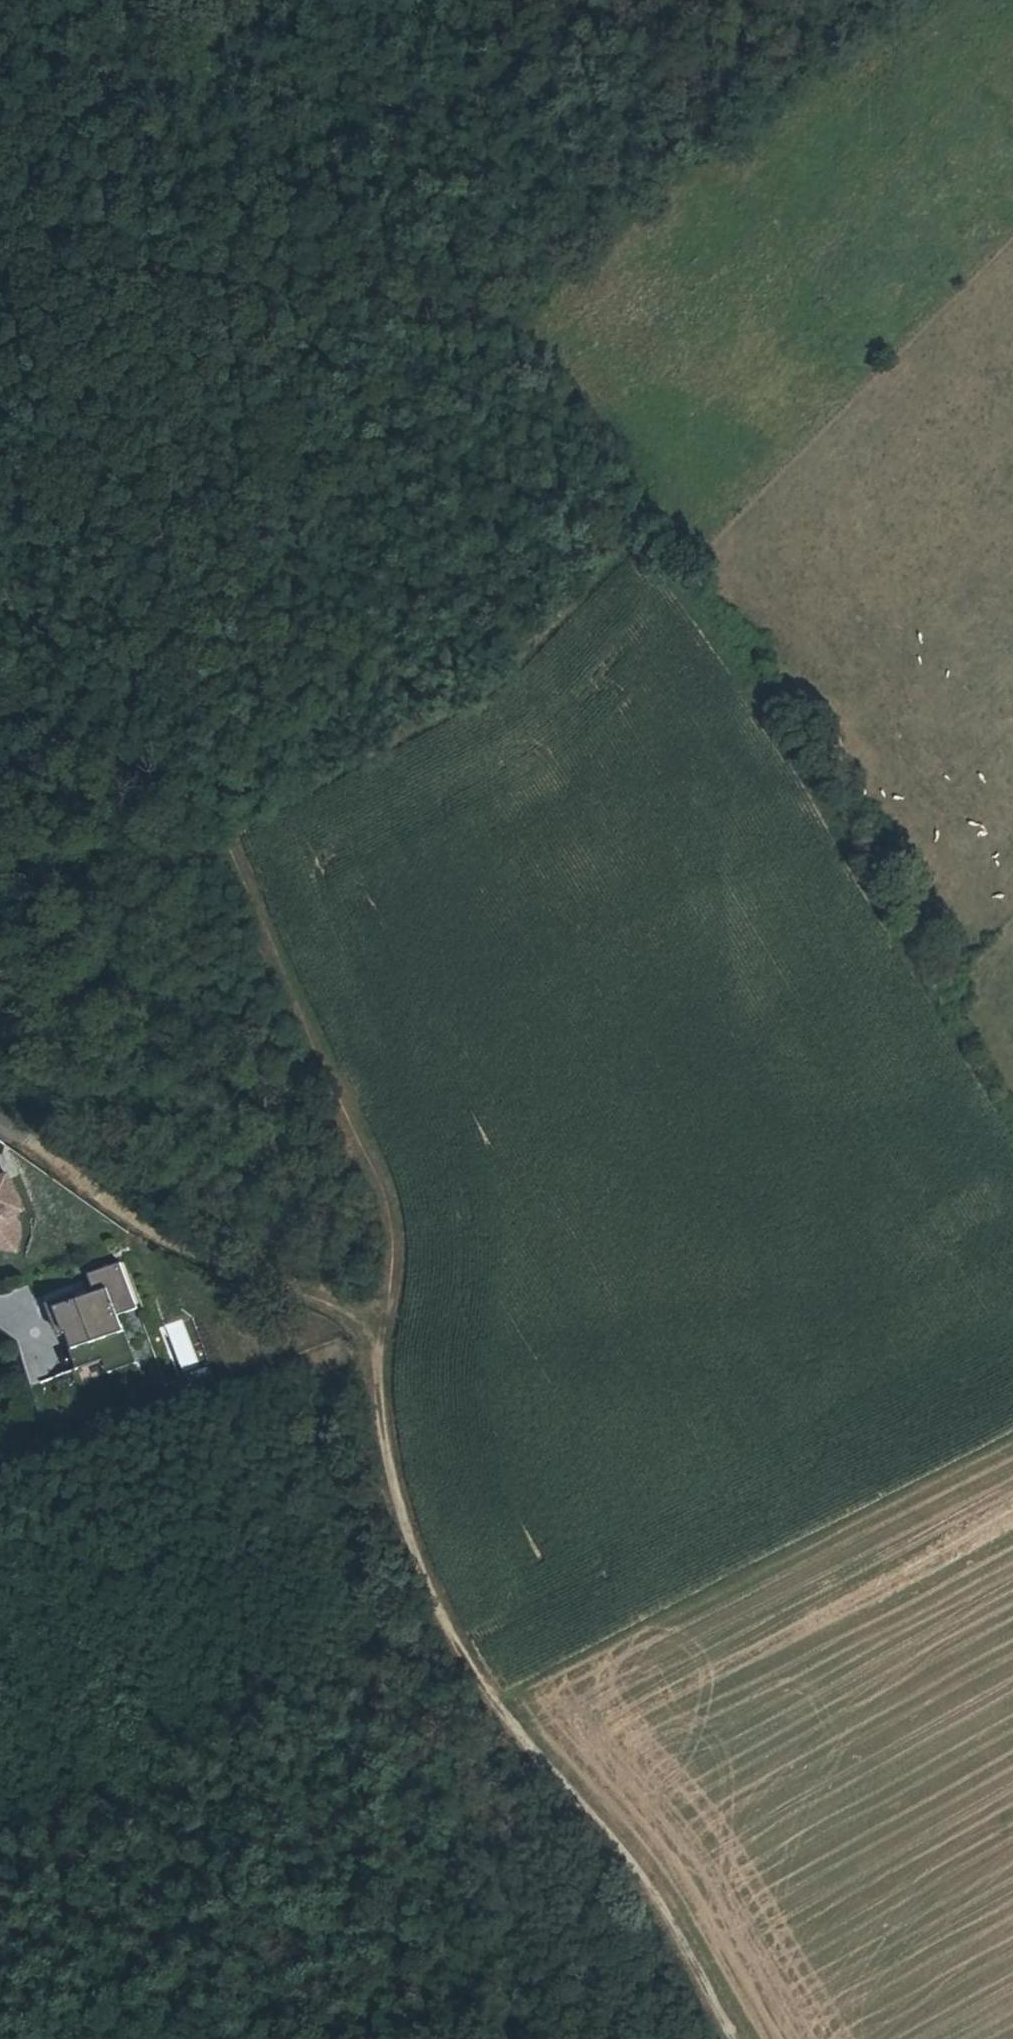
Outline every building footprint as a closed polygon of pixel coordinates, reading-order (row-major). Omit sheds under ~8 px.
[(24,1251),(24,1224),(29,1213),(16,1172),(0,1177),(0,1249),(24,1251)] [(140,1309),(125,1262),(92,1274),(100,1292),(53,1304),(89,1382),(141,1364),(123,1313),(140,1309)]
